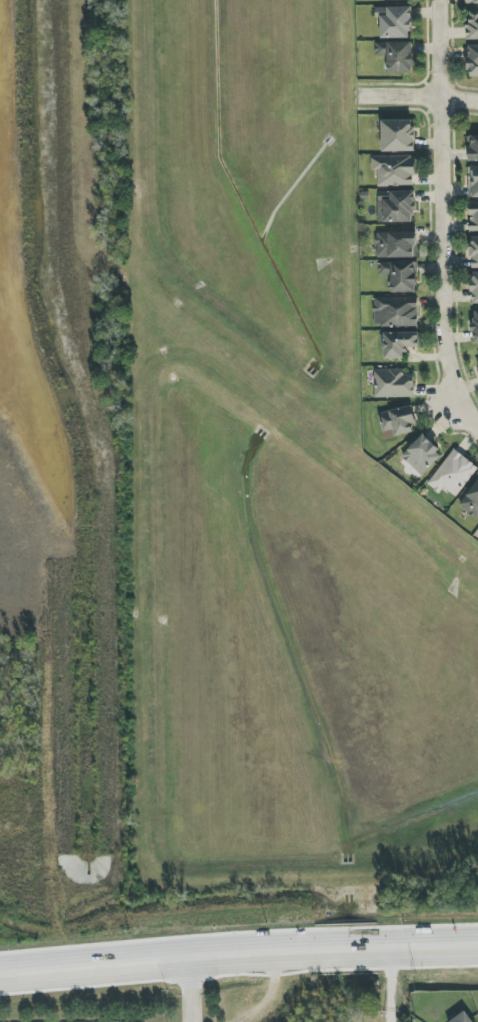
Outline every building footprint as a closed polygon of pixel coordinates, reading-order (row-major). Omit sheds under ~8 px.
[(380,39),(412,38),(411,7),(375,7),(376,19),(380,19),(380,39)] [(467,12),(467,40),(477,40),(477,12),(467,12)] [(413,42),(376,43),(376,56),(387,56),(388,74),(413,73),(413,42)] [(477,77),(477,46),(468,46),(469,77),(477,77)] [(415,151),(414,120),(381,121),(382,152),(415,151)] [(477,161),(477,136),(469,136),(470,162),(477,161)] [(377,171),(378,187),(415,186),(414,156),(371,157),(371,171),(377,171)] [(378,222),(412,223),(412,213),(415,213),(415,191),(390,191),(390,200),(379,200),(378,222)] [(377,258),(417,257),(416,232),(388,233),(388,240),(377,240),(377,258)] [(416,293),(417,263),(380,262),(379,275),(391,276),(391,292),(416,293)] [(374,327),(418,328),(418,298),(374,297),(374,327)] [(405,359),(406,347),(419,348),(419,333),(384,332),(383,359),(405,359)] [(375,370),(375,398),(415,397),(414,375),(404,376),(404,370),(375,370)] [(413,432),(411,424),(416,423),(412,405),(378,414),(384,439),(413,432)] [(443,455),(423,434),(401,456),(421,476),(443,455)] [(439,493),(444,487),(456,497),(477,468),(454,449),(427,484),(439,493)] [(477,520),(477,481),(459,505),(477,520)]
